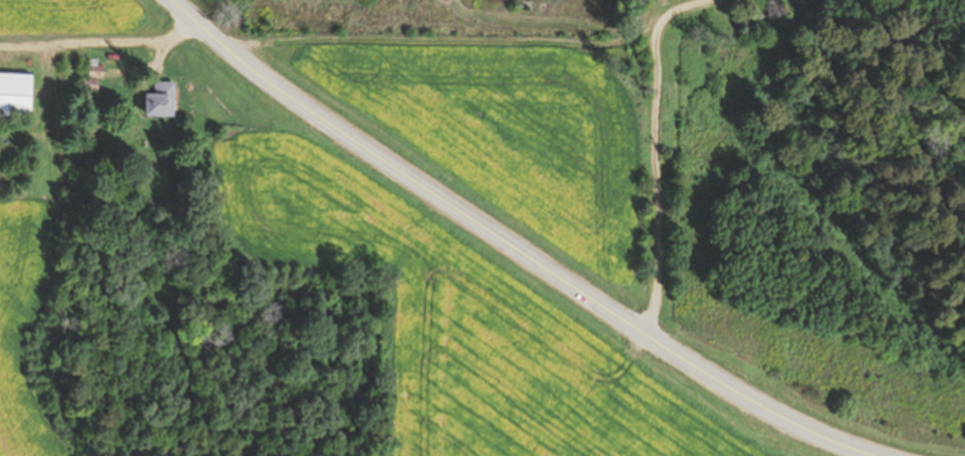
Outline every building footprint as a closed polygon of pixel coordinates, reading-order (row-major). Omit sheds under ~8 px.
[(0,74),(0,117),(33,118),(34,75),(0,74)] [(176,118),(176,82),(156,82),(156,94),(147,94),(147,118),(176,118)]
